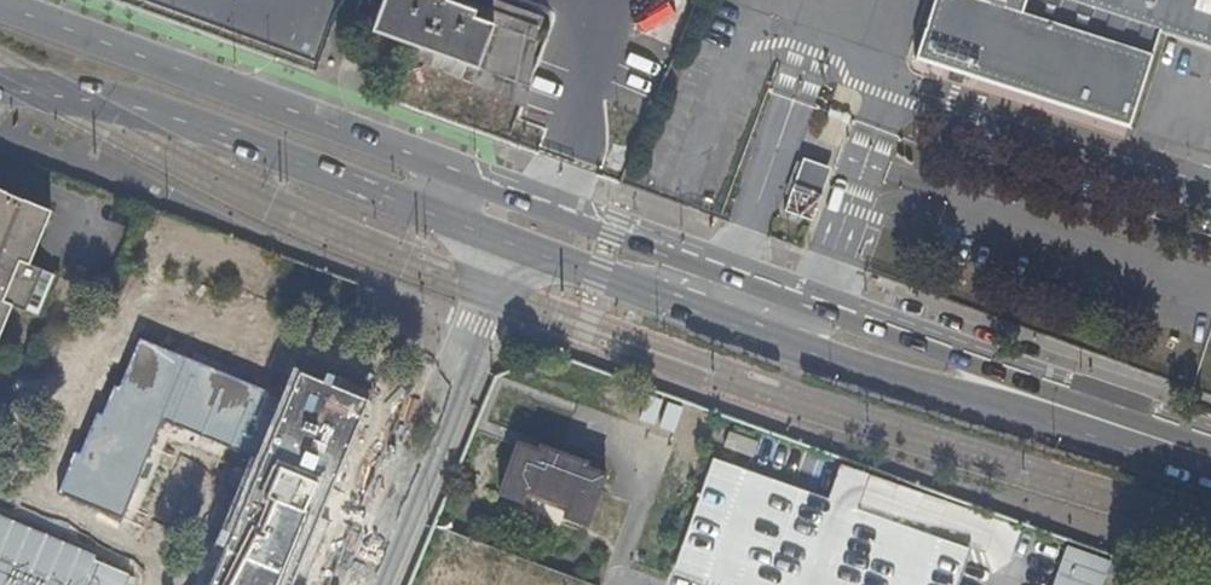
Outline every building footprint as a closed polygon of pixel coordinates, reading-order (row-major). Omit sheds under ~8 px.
[(499,13),(463,0),(379,0),(368,29),(374,32),(375,30),(477,68),(480,69),(484,58),(520,71),(532,36),(496,22),(499,13)] [(914,62),(918,63),(919,59),(1130,125),(1161,28),(1210,44),(1210,0),(934,0),(914,62)] [(499,13),(536,27),(539,17),(503,3),(499,13)] [(532,36),(536,27),(499,13),(496,22),(532,36)] [(536,27),(532,36),(520,71),(484,58),(480,69),(477,68),(471,86),(523,110),(536,27)] [(831,175),(802,164),(790,198),(819,208),(831,175)] [(44,207),(0,190),(0,314),(44,207)] [(78,335),(95,294),(86,290),(111,234),(44,207),(0,314),(0,384),(40,401),(69,332),(78,335)] [(333,523),(321,518),(334,488),(375,391),(339,376),(338,378),(331,375),(327,382),(303,373),(290,403),(146,343),(125,391),(120,389),(107,418),(103,416),(85,457),(80,455),(63,494),(126,520),(168,421),(265,462),(227,551),(234,554),(221,584),(285,584),(289,575),(307,583),(333,523)] [(567,518),(590,526),(609,475),(599,471),(603,459),(589,454),(586,460),(542,444),(540,449),(521,442),(502,493),(526,502),(529,493),(571,508),(567,518)] [(712,456),(671,572),(709,584),(955,584),(968,549),(858,511),(870,475),(840,465),(829,496),(712,456)] [(321,518),(333,523),(336,524),(348,494),(334,488),(321,518)] [(131,565),(0,520),(0,584),(124,584),(131,565)] [(1051,584),(1105,584),(1113,561),(1065,545),(1051,584)]
